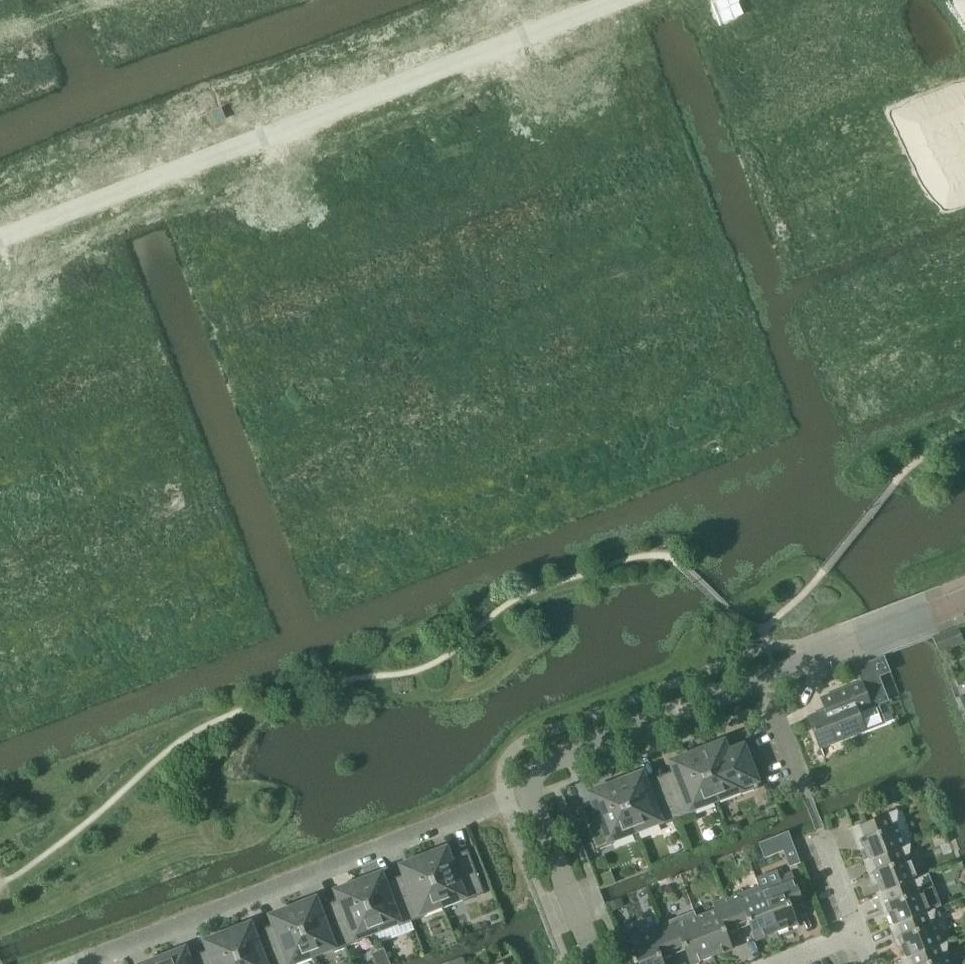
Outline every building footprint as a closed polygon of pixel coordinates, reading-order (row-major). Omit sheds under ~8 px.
[(959,628),(933,637),(939,652),(964,642),(959,628)] [(826,710),(809,717),(825,756),(822,747),(865,730),(857,711),(871,706),(861,681),(830,694),(835,707),(826,710)] [(698,752),(716,798),(740,789),(742,794),(759,787),(743,744),(726,750),(723,743),(698,752)] [(693,807),(716,798),(698,752),(673,762),(676,769),(660,775),(677,819),(694,812),(693,807)] [(677,819),(660,775),(645,781),(642,774),(617,783),(635,830),(658,821),(660,826),(677,819)] [(611,839),(635,830),(617,783),(592,793),(595,801),(578,807),(595,851),(613,844),(611,839)] [(868,859),(904,845),(896,825),(897,810),(852,828),(858,841),(861,840),(868,859)] [(881,891),(916,877),(909,857),(910,844),(909,843),(904,845),(868,859),(865,860),(870,874),(874,872),(881,891)] [(425,858),(442,904),(462,896),(464,901),(485,893),(469,849),(449,857),(446,849),(425,858)] [(422,911),(442,904),(425,858),(403,866),(406,873),(395,878),(412,921),(424,916),(422,911)] [(759,886),(777,932),(798,924),(790,903),(802,899),(792,873),(759,886)] [(881,891),(877,893),(883,906),(886,905),(893,924),(934,908),(935,909),(942,906),(928,873),(922,875),(916,877),(881,891)] [(412,921),(395,878),(384,882),(381,874),(359,883),(377,929),(397,921),(399,926),(412,921)] [(357,937),(377,929),(359,883),(338,891),(341,898),(330,903),(346,947),(359,942),(357,937)] [(756,940),(777,932),(759,886),(727,898),(737,924),(748,919),(756,940)] [(725,928),(737,924),(727,898),(714,903),(717,910),(697,917),(712,957),(733,949),(725,928)] [(346,947),(330,903),(318,907),(315,900),(294,908),(312,954),(332,946),(334,951),(346,947)] [(312,954),(294,908),(273,916),(276,923),(264,928),(278,963),(293,963),(292,962),(312,954)] [(899,937),(906,956),(942,942),(934,922),(935,909),(934,908),(893,924),(890,925),(895,939),(899,937)] [(662,923),(672,949),(683,944),(691,963),(693,963),(712,957),(697,917),(695,911),(675,918),(662,923)] [(229,933),(241,963),(278,963),(264,928),(259,930),(256,923),(250,925),(229,933)] [(672,949),(662,923),(629,936),(640,963),(664,963),(660,953),(672,949)] [(229,933),(208,941),(210,949),(199,953),(203,963),(241,963),(229,933)] [(947,955),(947,942),(947,940),(942,942),(906,956),(902,958),(905,963),(950,963),(947,955)] [(199,953),(188,957),(185,950),(163,958),(166,963),(203,963),(199,953)]
